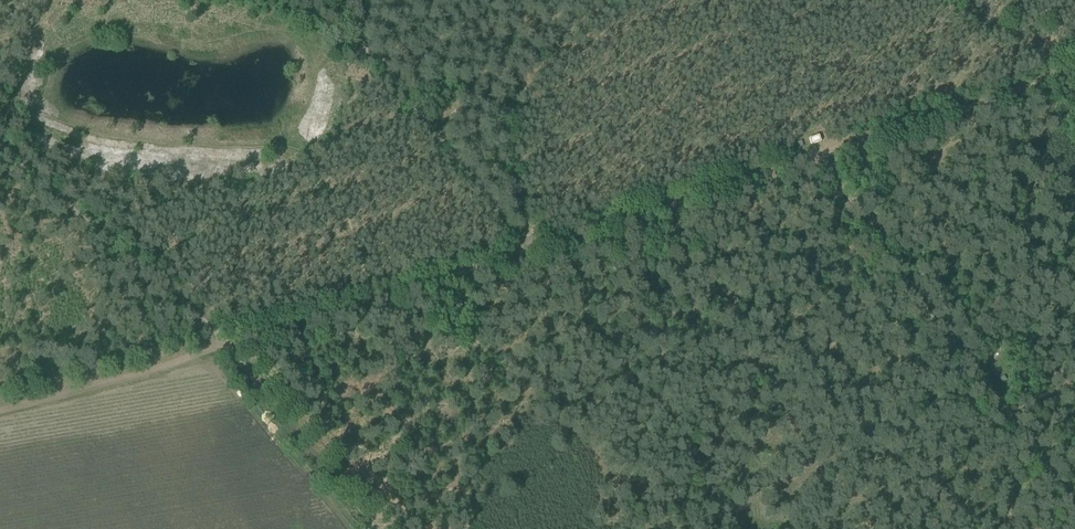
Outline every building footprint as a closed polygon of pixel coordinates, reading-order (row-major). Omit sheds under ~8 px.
[(819,133),(809,138),(812,145),(822,141),(819,133)]
